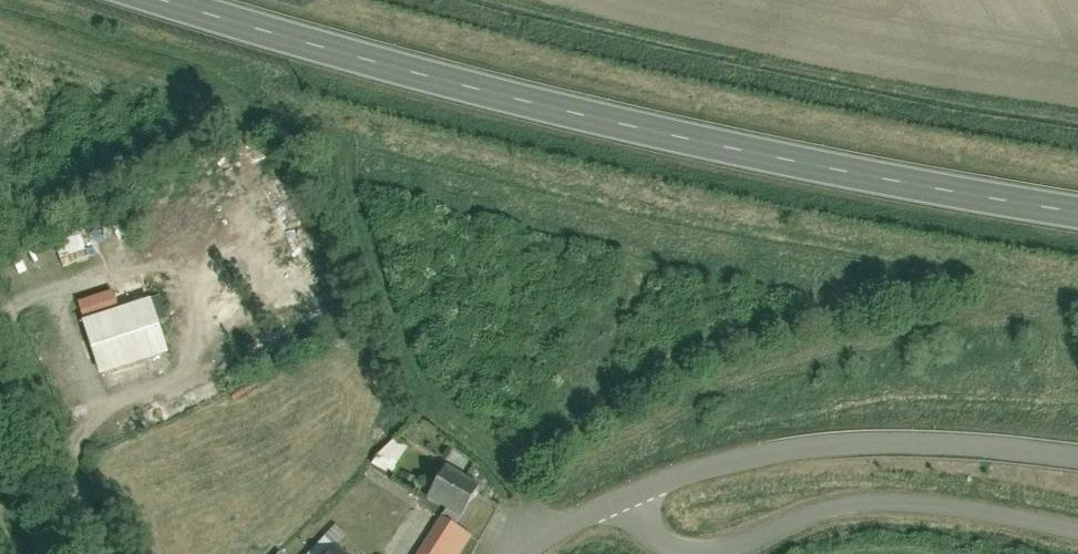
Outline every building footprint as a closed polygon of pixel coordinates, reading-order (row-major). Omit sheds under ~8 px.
[(60,256),(85,249),(81,234),(56,241),(60,256)] [(111,292),(79,302),(84,319),(117,310),(111,292)] [(149,306),(89,326),(106,377),(166,357),(149,306)] [(396,474),(406,444),(387,437),(376,467),(396,474)] [(446,467),(425,500),(460,522),(481,489),(446,467)] [(426,553),(456,553),(466,539),(444,525),(426,553)]
